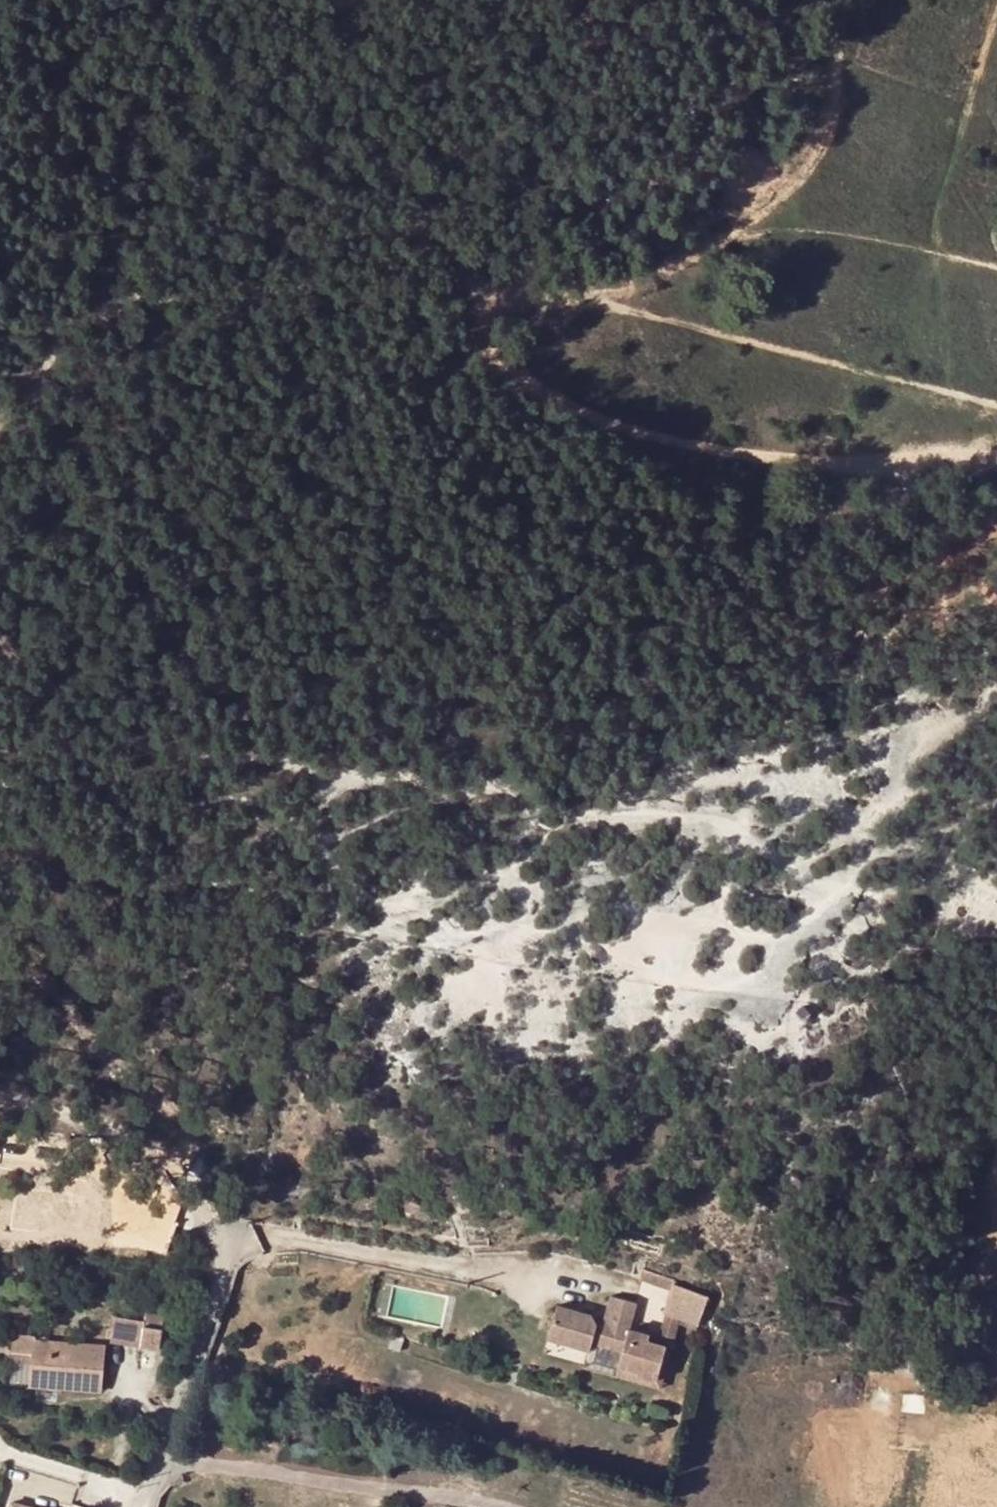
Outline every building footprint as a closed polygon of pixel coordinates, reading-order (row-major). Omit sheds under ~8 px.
[(675,1279),(643,1268),(639,1280),(671,1291),(674,1283),(675,1279)] [(709,1296),(674,1283),(671,1291),(662,1324),(634,1317),(638,1303),(610,1295),(604,1317),(558,1304),(548,1338),(591,1350),(592,1344),(622,1352),(619,1365),(637,1374),(638,1371),(657,1379),(664,1381),(681,1319),(698,1325),(709,1296)] [(147,1314),(145,1321),(140,1347),(157,1350),(164,1317),(147,1314)] [(145,1321),(115,1316),(111,1343),(140,1347),(145,1321)] [(14,1333),(11,1362),(30,1364),(29,1383),(101,1389),(105,1345),(34,1340),(34,1334),(14,1333)] [(30,1364),(11,1362),(10,1381),(29,1383),(30,1364)]
